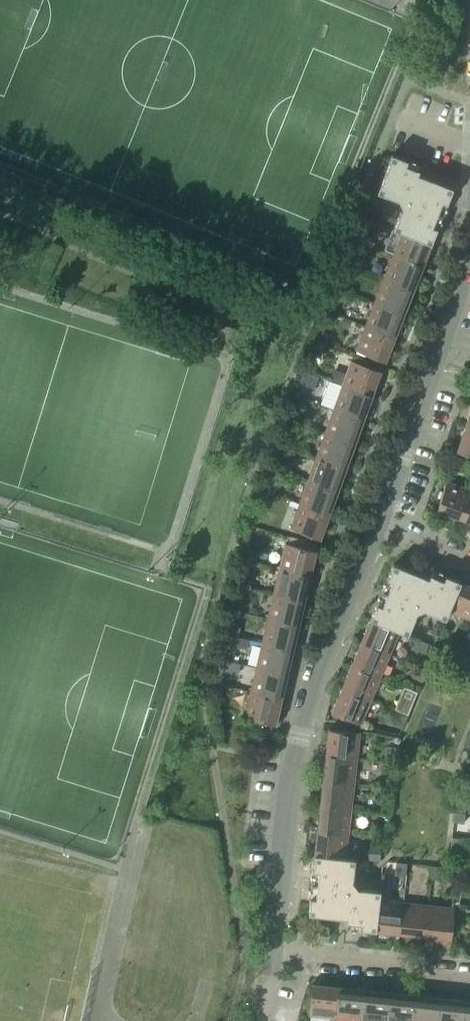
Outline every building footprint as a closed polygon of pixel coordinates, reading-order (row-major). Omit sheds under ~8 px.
[(391,155),(376,193),(393,199),(395,200),(395,199),(397,195),(404,192),(408,193),(407,194),(409,194),(412,195),(413,196),(415,201),(415,202),(414,205),(413,206),(412,210),(404,213),(401,212),(401,211),(400,211),(398,215),(392,230),(401,233),(430,245),(436,229),(431,227),(436,216),(440,218),(441,215),(452,189),(424,178),(424,177),(423,178),(421,177),(417,175),(418,171),(417,171),(416,170),(405,166),(406,162),(406,161),(391,155)] [(361,232),(357,242),(369,247),(373,237),(361,232)] [(401,233),(392,256),(421,267),(430,245),(401,233)] [(349,261),(347,266),(359,271),(363,261),(351,256),(350,258),(349,261)] [(392,257),(383,279),(412,290),(421,267),(392,256),(392,257)] [(383,279),(374,302),(403,314),(412,290),(383,279)] [(334,299),(346,304),(349,296),(337,291),(334,299)] [(374,302),(365,326),(394,337),(403,314),(374,302)] [(365,326),(355,351),(384,362),(394,337),(365,326)] [(322,331),(317,342),(326,345),(330,335),(322,331)] [(346,373),(342,385),(371,395),(380,371),(350,361),(346,373)] [(333,369),(329,380),(342,385),(346,373),(333,369)] [(306,373),(301,387),(313,392),(319,378),(306,373)] [(342,385),(333,409),(362,419),(371,395),(342,385)] [(333,409),(324,433),(353,444),(362,419),(333,409)] [(465,425),(456,452),(469,457),(469,427),(465,425)] [(324,433),(316,457),(345,467),(353,444),(324,433)] [(284,436),(281,443),(290,447),(293,439),(284,436)] [(271,462),(269,466),(270,466),(284,471),(288,459),(275,455),(274,454),(272,460),(271,462)] [(316,457),(307,481),(336,491),(345,467),(316,457)] [(268,479),(263,491),(272,495),(277,483),(268,479)] [(307,481),(299,504),(328,515),(336,491),(307,481)] [(446,482),(436,511),(460,519),(469,490),(446,482)] [(460,519),(469,523),(469,490),(460,519)] [(328,515),(299,504),(290,529),(319,539),(328,515)] [(285,544),(279,569),(309,576),(315,551),(285,544)] [(240,549),(239,560),(240,560),(242,560),(255,564),(257,553),(244,550),(243,549),(240,549)] [(376,604),(370,619),(399,631),(398,632),(407,635),(413,620),(415,616),(414,616),(413,616),(410,615),(406,608),(408,604),(409,602),(410,599),(417,596),(420,598),(421,598),(425,600),(428,607),(426,611),(425,612),(431,614),(444,620),(448,611),(460,582),(444,576),(442,581),(431,576),(429,575),(428,578),(427,578),(427,579),(421,576),(420,575),(420,576),(419,575),(392,564),(381,593),(385,595),(381,606),(376,604)] [(279,569),(273,594),(303,601),(309,576),(279,569)] [(239,575),(236,586),(249,589),(252,578),(239,575)] [(448,611),(455,614),(469,620),(469,586),(460,582),(448,611)] [(273,594),(267,618),(298,625),(303,601),(273,594)] [(267,618),(262,642),(292,649),(298,625),(267,618)] [(370,619),(360,642),(389,654),(398,632),(399,631),(370,619)] [(224,634),(238,637),(240,627),(227,623),(224,634)] [(224,634),(222,644),(235,647),(246,649),(249,640),(238,637),(224,634)] [(412,649),(425,654),(428,643),(416,639),(412,649)] [(262,642),(256,665),(287,672),(292,649),(262,642)] [(360,642),(351,665),(379,677),(389,654),(360,642)] [(444,653),(454,657),(458,647),(447,643),(444,653)] [(456,657),(456,658),(468,663),(469,657),(469,652),(460,648),(456,657)] [(256,665),(250,692),(280,699),(287,672),(256,665)] [(351,665),(341,689),(370,701),(379,677),(351,665)] [(412,677),(421,682),(422,682),(427,670),(417,665),(412,677)] [(341,689),(331,713),(360,725),(370,701),(341,689)] [(280,699),(250,692),(244,718),(257,721),(270,724),(274,725),(280,699)] [(398,711),(407,715),(408,715),(413,703),(402,699),(398,711)] [(392,724),(401,728),(403,729),(407,717),(396,713),(392,724)] [(270,724),(257,721),(254,732),(268,735),(270,724)] [(328,729),(325,754),(356,758),(359,733),(328,729)] [(396,761),(397,761),(398,749),(397,749),(386,747),(385,759),(396,761)] [(325,754),(322,779),(353,783),(356,758),(325,754)] [(322,779),(320,804),(350,808),(353,783),(322,779)] [(455,811),(464,812),(466,799),(456,798),(455,811)] [(381,811),(389,812),(390,801),(383,800),(381,811)] [(320,804),(317,829),(348,833),(350,808),(320,804)] [(453,822),(463,823),(464,814),(454,812),(453,822)] [(315,847),(314,854),(345,858),(346,851),(348,833),(317,829),(315,847)] [(451,838),(450,851),(460,851),(461,839),(451,838)] [(374,859),(379,860),(380,848),(368,846),(367,858),(374,859)] [(310,890),(307,914),(336,917),(337,917),(337,918),(338,918),(338,917),(344,918),(344,919),(345,919),(345,922),(347,922),(359,924),(358,929),(375,931),(379,900),(380,891),(364,889),(359,888),(359,889),(359,890),(359,894),(353,899),(349,898),(348,898),(347,898),(344,898),(340,892),(340,889),(340,887),(341,883),(347,878),(351,879),(352,879),(352,875),(354,859),(345,858),(314,854),(312,871),(313,871),(317,872),(316,884),(311,883),(310,890)] [(406,864),(396,863),(395,876),(405,876),(406,864)] [(431,879),(441,880),(442,867),(432,866),(431,879)] [(379,900),(375,931),(381,931),(400,934),(404,903),(385,901),(379,900)] [(404,903),(400,934),(425,936),(429,905),(404,903)] [(429,905),(425,936),(450,939),(454,908),(429,905)] [(455,905),(455,913),(465,914),(465,906),(455,905)] [(308,1015),(333,1018),(337,987),(311,984),(308,1015)] [(333,1018),(359,1020),(362,990),(337,987),(333,1018)] [(362,1020),(384,1020),(387,992),(362,990),(359,1020),(362,1020)] [(413,995),(387,992),(384,1020),(410,1020),(413,995)] [(438,998),(413,995),(410,1020),(435,1020),(438,998)] [(463,1001),(438,998),(435,1020),(461,1020),(463,1001)] [(463,1001),(461,1020),(469,1020),(469,1002),(463,1001)]
